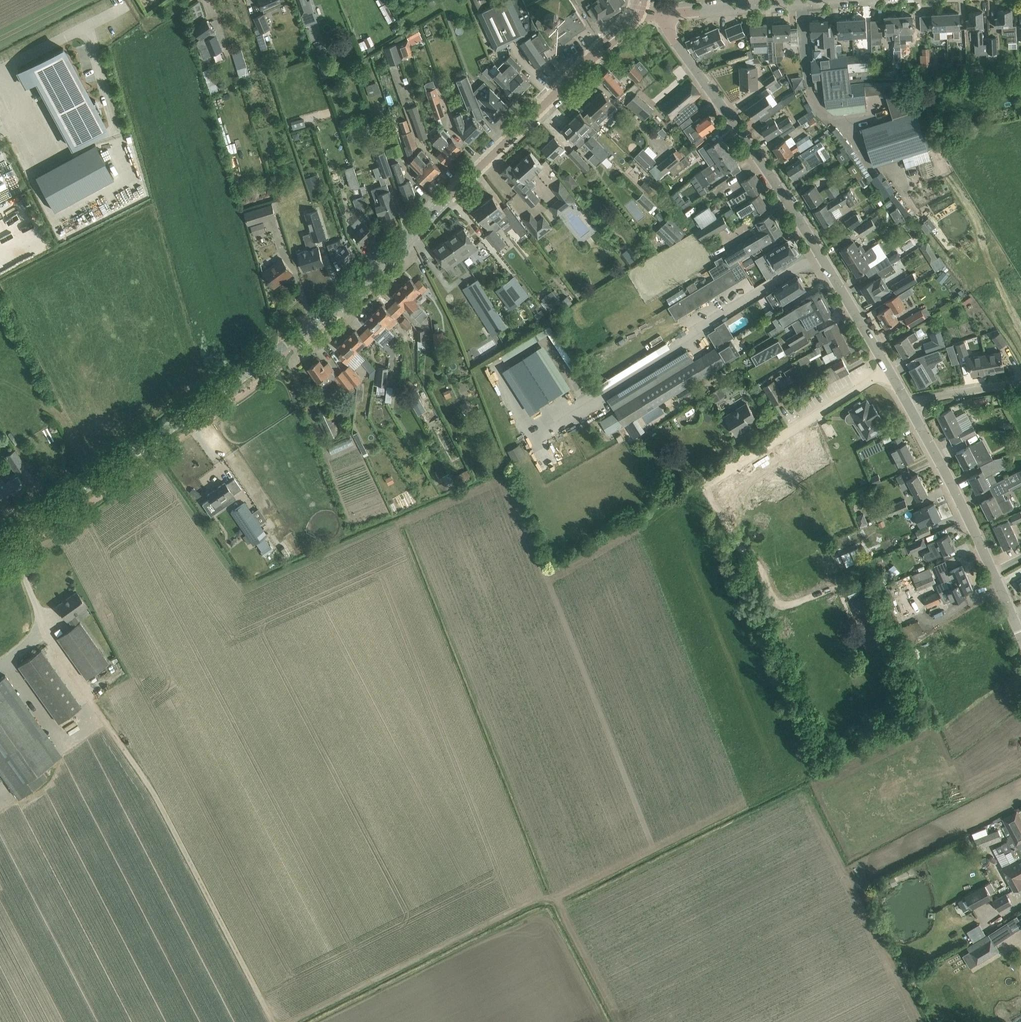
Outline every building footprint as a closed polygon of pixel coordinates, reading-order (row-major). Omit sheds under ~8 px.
[(262,4),(265,11),(286,1),(286,0),(260,0),(262,4)] [(305,25),(317,20),(310,0),(307,0),(296,0),(305,25)] [(516,41),(518,41),(520,43),(535,67),(548,58),(544,51),(551,47),(549,45),(534,22),(523,0),(505,0),(491,7),(480,12),(478,13),(496,50),(508,45),(506,41),(514,37),(516,41)] [(593,3),(591,1),(586,5),(595,20),(598,18),(625,0),(597,0),(593,3)] [(566,29),(572,35),(587,26),(576,9),(561,19),(561,18),(561,16),(561,15),(561,14),(560,13),(559,11),(558,11),(557,10),(555,10),(554,9),(552,9),(551,10),(550,10),(549,11),(548,12),(547,13),(546,14),(546,16),(545,17),(545,18),(546,20),(546,21),(547,22),(548,23),(549,24),(550,25),(552,25),(553,25),(560,39),(561,39),(558,34),(566,29)] [(1012,10),(998,10),(999,18),(996,18),(996,27),(1001,27),(1001,33),(1004,35),(1007,35),(1008,42),(1016,42),(1016,38),(1017,38),(1016,25),(1012,26),(1012,10)] [(967,20),(967,29),(974,28),(975,55),(983,54),(988,54),(988,53),(988,44),(983,44),(982,28),(983,28),(983,11),(969,12),(970,19),(967,20)] [(947,38),(947,31),(946,13),(933,14),(934,29),(934,39),(941,38),(947,38)] [(960,28),(959,23),(959,13),(946,13),(947,31),(953,31),(954,38),(960,37),(960,28)] [(261,32),(270,29),(264,14),(255,18),(261,32)] [(894,47),(901,46),(900,16),(885,17),(887,39),(894,39),(894,47)] [(913,31),(912,26),(912,16),(900,16),(901,46),(901,49),(907,49),(907,46),(906,38),(913,37),(912,31),(913,31)] [(920,30),(929,30),(929,16),(920,16),(920,30)] [(866,35),(866,28),(866,18),(852,19),(853,36),(866,35)] [(839,37),(853,36),(852,19),(838,20),(839,37)] [(215,29),(214,30),(207,20),(194,29),(200,38),(195,42),(206,57),(224,44),(216,33),(218,32),(215,29)] [(813,22),(811,22),(811,31),(811,33),(812,35),(818,35),(818,41),(814,42),(814,48),(812,48),(813,60),(837,57),(837,56),(837,53),(836,43),(835,43),(834,34),(834,24),(828,25),(827,21),(818,21),(818,20),(813,20),(813,22)] [(871,20),(872,44),(882,44),(882,37),(883,37),(882,31),(878,31),(878,20),(871,20)] [(774,24),(774,34),(774,38),(775,38),(775,40),(776,62),(779,62),(781,60),(782,59),(783,57),(782,55),(784,55),(783,37),(790,37),(790,33),(790,30),(790,23),(781,24),(781,21),(774,21),(774,24)] [(726,29),(730,38),(731,41),(745,35),(740,23),(726,29)] [(767,24),(751,25),(751,35),(752,39),(752,46),(768,45),(768,40),(767,34),(767,24)] [(417,27),(408,32),(409,34),(408,35),(410,38),(411,37),(414,42),(421,37),(419,34),(420,33),(417,27)] [(725,43),(718,27),(686,41),(691,51),(694,56),(702,53),(703,54),(705,55),(707,55),(709,55),(711,54),(712,52),(713,49),(712,48),(725,43)] [(257,36),(262,51),(266,50),(264,44),(267,44),(263,34),(257,36)] [(996,37),(988,37),(988,44),(988,53),(997,53),(996,37)] [(397,44),(402,59),(413,55),(408,40),(397,44)] [(775,40),(768,40),(768,45),(768,53),(769,63),(776,62),(775,40)] [(396,44),(385,48),(391,65),(402,61),(396,44)] [(31,78),(69,146),(103,128),(58,46),(14,70),(21,84),(31,78)] [(241,48),(232,51),(240,78),(249,75),(241,48)] [(872,54),(855,55),(856,75),(856,78),(873,77),(872,54)] [(498,67),(500,69),(509,79),(522,92),(531,83),(519,70),(522,67),(511,55),(504,61),(498,67)] [(813,60),(811,60),(811,61),(811,60),(814,81),(815,89),(824,87),(824,89),(826,108),(867,103),(866,94),(885,91),(893,119),(914,112),(903,78),(894,78),(873,79),(864,79),(865,82),(850,84),(849,78),(849,76),(850,76),(850,75),(847,55),(846,55),(837,56),(837,57),(813,60)] [(855,55),(847,55),(850,75),(856,75),(855,55)] [(754,58),(749,59),(745,60),(747,66),(755,64),(755,63),(761,62),(758,56),(754,58)] [(937,69),(937,62),(930,62),(931,77),(949,76),(949,69),(937,69)] [(627,72),(636,82),(643,76),(634,65),(627,72)] [(600,77),(607,85),(619,98),(625,92),(623,90),(626,87),(620,80),(619,80),(624,75),(616,66),(611,71),(609,69),(600,77)] [(742,88),(752,87),(757,87),(756,67),(741,67),(741,80),(743,79),(743,87),(742,87),(742,88)] [(779,68),(774,71),(777,78),(783,76),(779,68)] [(211,69),(203,72),(211,95),(219,92),(211,69)] [(509,79),(500,69),(494,76),(515,98),(522,92),(509,79)] [(768,87),(778,81),(774,74),(764,82),(768,87)] [(457,79),(461,91),(468,109),(480,104),(478,99),(477,99),(468,75),(457,79)] [(803,76),(792,76),(793,89),(804,89),(803,76)] [(701,94),(691,81),(661,107),(672,119),(674,117),(679,123),(698,107),(693,101),(701,94)] [(369,96),(380,93),(378,82),(366,85),(369,96)] [(491,89),(481,98),(478,99),(480,104),(483,114),(489,111),(490,113),(489,114),(494,119),(497,115),(499,117),(502,114),(500,112),(507,106),(491,89)] [(445,115),(439,96),(436,90),(427,93),(429,99),(436,118),(445,115)] [(595,120),(600,115),(605,121),(610,116),(609,114),(617,107),(602,91),(585,107),(590,112),(588,113),(595,120)] [(756,103),(747,108),(748,109),(747,111),(750,115),(752,114),(755,119),(766,111),(769,116),(777,111),(783,106),(788,102),(797,96),(794,91),(773,106),(771,103),(766,96),(756,103)] [(636,95),(628,104),(645,120),(651,114),(645,108),(648,105),(636,95)] [(420,140),(428,137),(417,105),(409,108),(420,140)] [(813,109),(798,119),(801,124),(816,114),(813,109)] [(893,119),(862,128),(874,166),(928,149),(917,111),(914,112),(893,119)] [(580,112),(571,121),(606,157),(610,153),(592,135),(597,130),(592,125),(587,120),(580,112)] [(459,132),(462,136),(469,143),(483,129),(473,119),(466,126),(461,113),(453,116),(460,132),(459,132)] [(694,122),(683,129),(688,135),(689,135),(691,133),(695,140),(693,141),(697,147),(708,138),(705,133),(708,131),(716,126),(708,115),(701,120),(700,118),(694,122)] [(769,123),(761,128),(762,130),(762,132),(763,133),(765,134),(768,139),(780,132),(782,136),(795,128),(789,118),(788,117),(777,124),(775,119),(769,123)] [(303,119),(291,122),(293,130),(305,127),(303,119)] [(417,146),(412,130),(411,131),(407,119),(399,122),(403,133),(402,134),(408,150),(417,146)] [(571,121),(562,129),(569,136),(575,142),(579,147),(584,142),(602,161),(606,157),(571,121)] [(440,132),(435,136),(456,157),(463,149),(456,142),(452,137),(443,128),(440,132)] [(403,154),(395,132),(389,134),(393,145),(391,146),(395,157),(403,154)] [(800,148),(802,152),(814,145),(808,135),(789,147),(785,140),(773,148),(781,160),(793,153),(800,148)] [(435,136),(431,140),(440,149),(436,152),(441,157),(448,164),(456,157),(435,136)] [(565,147),(562,144),(555,136),(543,148),(553,158),(558,164),(564,158),(559,153),(565,147)] [(713,153),(717,160),(729,151),(721,139),(708,147),(709,148),(702,152),(706,158),(713,153)] [(814,145),(802,152),(798,155),(800,159),(795,162),(786,168),(793,179),(830,156),(820,141),(814,145)] [(839,153),(843,160),(851,154),(845,145),(842,147),(843,150),(839,153)] [(594,170),(574,148),(567,154),(588,176),(594,170)] [(684,158),(665,173),(669,178),(673,174),(674,174),(689,162),(690,162),(699,155),(695,148),(683,157),(684,158)] [(643,149),(635,157),(647,169),(655,161),(653,158),(644,150),(643,149)] [(677,149),(658,164),(665,173),(684,158),(683,157),(677,149)] [(422,150),(414,158),(434,178),(441,170),(430,159),(426,162),(422,158),(426,155),(422,150)] [(393,173),(385,151),(376,154),(383,177),(393,173)] [(725,172),(729,169),(738,163),(729,151),(717,160),(691,178),(695,184),(698,181),(702,187),(710,182),(705,176),(714,170),(718,176),(725,171),(725,172)] [(97,152),(37,184),(55,219),(115,187),(97,152)] [(502,172),(532,206),(540,198),(532,189),(535,186),(534,185),(536,184),(530,178),(543,166),(531,152),(513,168),(510,165),(502,172)] [(415,174),(419,178),(426,185),(434,178),(414,158),(412,155),(408,159),(410,161),(410,162),(418,170),(415,174)] [(391,165),(401,190),(404,200),(415,196),(412,186),(410,180),(406,182),(400,166),(400,167),(398,162),(391,165)] [(352,178),(348,179),(351,188),(356,188),(360,187),(360,185),(357,176),(354,167),(353,165),(350,167),(349,167),(349,170),(352,178)] [(0,169),(0,182),(15,178),(12,166),(0,169)] [(570,189),(578,184),(569,172),(562,178),(570,189)] [(861,172),(856,175),(859,180),(864,177),(861,172)] [(742,182),(747,190),(735,198),(738,203),(764,188),(755,174),(742,182)] [(316,175),(304,178),(311,199),(316,198),(314,191),(321,189),(316,175)] [(864,177),(859,180),(863,186),(868,183),(864,177)] [(560,198),(549,207),(555,215),(575,200),(559,180),(551,187),(560,198)] [(653,189),(645,181),(640,185),(649,194),(653,189)] [(811,188),(802,193),(811,207),(819,202),(829,195),(831,198),(834,196),(840,192),(839,189),(835,183),(825,189),(819,192),(815,185),(811,188)] [(384,214),(385,217),(398,213),(390,190),(389,190),(387,184),(372,189),(377,203),(376,203),(380,216),(384,214)] [(822,206),(814,211),(823,226),(832,221),(837,218),(836,217),(842,213),(838,206),(847,201),(850,206),(857,201),(850,188),(844,192),(841,194),(835,198),(822,206)] [(638,197),(636,199),(641,204),(648,210),(654,204),(647,197),(643,192),(640,196),(639,197),(638,197)] [(754,215),(759,213),(767,207),(759,194),(751,199),(739,206),(743,213),(750,208),(754,215)] [(359,215),(358,219),(353,224),(358,230),(355,234),(365,245),(376,234),(366,223),(372,221),(369,215),(371,214),(364,196),(353,200),(359,215)] [(493,196),(483,203),(497,221),(501,226),(502,227),(502,226),(507,222),(507,223),(509,221),(521,236),(527,232),(510,210),(506,213),(502,208),(493,196)] [(478,207),(474,210),(480,218),(484,223),(488,228),(497,221),(483,203),(483,204),(480,203),(478,205),(478,207)] [(250,224),(277,216),(273,205),(246,213),(250,224)] [(692,215),(700,227),(715,217),(707,205),(692,215)] [(731,208),(724,213),(727,217),(734,212),(731,208)] [(306,214),(312,232),(304,235),(308,250),(299,252),(301,260),(300,261),(302,267),(303,267),(304,270),(324,264),(318,246),(317,247),(315,240),(325,237),(317,210),(306,214)] [(552,228),(543,215),(536,220),(531,213),(523,219),(538,239),(552,228)] [(857,213),(845,220),(850,229),(862,222),(857,213)] [(881,215),(879,213),(857,228),(862,235),(876,226),(876,225),(881,222),(878,217),(881,215)] [(730,265),(763,246),(772,241),(771,239),(782,232),(771,214),(758,222),(756,223),(761,231),(723,253),(730,265)] [(686,232),(670,217),(656,232),(670,246),(674,242),(675,243),(686,232)] [(720,231),(714,220),(696,230),(702,241),(720,231)] [(263,222),(251,226),(254,236),(266,232),(263,222)] [(924,223),(920,226),(926,234),(931,230),(924,223)] [(464,228),(449,239),(461,257),(470,251),(469,250),(476,244),(464,228)] [(494,229),(491,231),(486,235),(498,250),(506,244),(494,229)] [(461,257),(449,239),(433,250),(445,266),(451,262),(452,264),(461,257)] [(333,260),(337,257),(344,265),(355,254),(346,245),(340,240),(327,244),(333,260)] [(854,240),(849,243),(841,249),(845,256),(843,257),(845,260),(847,259),(849,261),(865,251),(861,245),(858,247),(854,240)] [(796,256),(795,254),(797,253),(793,247),(792,248),(788,241),(765,255),(773,269),(796,256)] [(927,243),(921,247),(924,252),(930,248),(927,243)] [(872,247),(865,251),(849,261),(851,264),(848,266),(850,269),(853,267),(857,274),(870,266),(868,263),(875,259),(876,257),(877,255),(876,253),(872,247)] [(887,256),(874,264),(879,271),(892,263),(900,259),(901,258),(898,252),(888,258),(887,256)] [(742,263),(744,268),(760,261),(757,256),(742,263)] [(293,273),(287,265),(282,259),(263,273),(274,287),(273,285),(284,277),(285,279),(293,273)] [(748,275),(740,263),(729,269),(736,281),(737,281),(738,281),(737,280),(747,275),(748,275)] [(870,282),(862,287),(870,300),(882,293),(881,293),(889,289),(885,281),(883,278),(896,271),(892,263),(879,271),(881,276),(874,280),(870,282)] [(521,274),(529,270),(526,264),(518,268),(521,274)] [(913,272),(892,285),(896,293),(917,280),(913,273),(913,272)] [(514,276),(511,279),(496,290),(511,309),(528,296),(514,276)] [(775,290),(775,291),(768,295),(775,307),(783,302),(783,303),(806,289),(802,283),(802,281),(800,277),(798,277),(797,276),(775,290)] [(410,279),(402,287),(413,298),(421,290),(423,292),(427,287),(426,287),(420,280),(415,284),(410,279)] [(478,280),(463,289),(492,335),(507,326),(478,280)] [(677,318),(716,293),(717,294),(717,293),(710,281),(669,306),(676,318),(676,319),(677,318)] [(402,287),(394,294),(399,299),(394,304),(402,311),(406,307),(410,312),(411,313),(415,317),(424,309),(413,298),(402,287)] [(901,298),(913,290),(910,287),(898,294),(901,298)] [(552,290),(542,299),(548,306),(558,298),(552,290)] [(776,316),(782,328),(796,319),(801,316),(826,303),(819,291),(800,301),(802,304),(794,308),(793,306),(776,316)] [(885,325),(886,327),(898,320),(892,311),(896,308),(897,310),(904,306),(900,300),(897,295),(886,302),(889,307),(878,313),(881,319),(879,320),(883,326),(885,325)] [(832,314),(826,303),(801,316),(796,319),(797,321),(798,324),(803,321),(807,327),(831,314),(831,315),(832,314)] [(383,305),(375,313),(385,324),(389,329),(398,321),(395,318),(399,314),(392,306),(388,310),(383,305)] [(930,314),(926,306),(905,319),(909,327),(930,314)] [(375,313),(366,320),(371,326),(367,330),(374,338),(377,341),(382,337),(390,329),(389,329),(385,324),(375,313)] [(418,344),(417,330),(405,317),(400,322),(406,329),(405,330),(407,332),(410,330),(412,332),(409,334),(412,340),(415,340),(415,344),(418,344)] [(817,341),(816,344),(817,347),(818,346),(823,343),(842,334),(836,323),(828,327),(824,329),(820,331),(816,333),(819,340),(817,341)] [(716,328),(708,333),(716,347),(717,348),(725,342),(716,328)] [(417,330),(418,344),(419,348),(425,347),(425,330),(417,330)] [(786,339),(790,345),(805,336),(802,330),(786,339)] [(926,352),(945,346),(940,330),(931,334),(933,341),(924,344),(926,352)] [(355,331),(347,339),(358,350),(366,342),(367,344),(372,340),(364,332),(360,336),(355,331)] [(907,335),(904,337),(895,342),(903,356),(915,349),(911,342),(919,338),(915,331),(907,336),(907,335)] [(443,332),(433,333),(434,345),(444,343),(443,332)] [(1000,347),(1007,342),(1000,332),(993,337),(1000,347)] [(842,334),(823,343),(828,353),(832,360),(838,356),(841,355),(850,350),(842,334)] [(784,349),(777,353),(779,357),(786,353),(787,354),(794,349),(794,350),(808,341),(805,336),(790,345),(784,349)] [(347,339),(339,346),(343,352),(339,356),(346,363),(350,359),(349,358),(358,350),(347,339)] [(637,395),(615,409),(624,425),(647,411),(704,376),(704,377),(726,363),(740,355),(737,349),(731,339),(725,342),(717,348),(716,347),(694,360),(694,361),(637,395)] [(779,340),(751,356),(756,365),(777,353),(784,349),(779,340)] [(599,390),(668,347),(664,341),(595,383),(599,390)] [(960,355),(968,352),(964,341),(956,344),(960,355)] [(543,344),(501,369),(526,413),(569,388),(543,344)] [(816,350),(798,359),(801,365),(822,354),(818,346),(817,347),(815,348),(816,350)] [(943,358),(938,349),(914,357),(918,364),(910,368),(920,385),(928,380),(929,382),(937,377),(930,366),(943,358)] [(988,372),(1004,369),(1001,352),(985,354),(988,372)] [(988,372),(985,354),(969,357),(972,375),(988,372)] [(367,359),(362,363),(370,373),(375,369),(367,359)] [(319,360),(309,368),(314,376),(319,382),(322,387),(334,379),(330,374),(332,372),(334,371),(334,370),(328,362),(323,366),(319,360)] [(825,385),(847,373),(849,372),(843,360),(833,365),(819,374),(825,385)] [(387,386),(387,385),(389,362),(386,361),(386,367),(379,367),(377,393),(385,394),(385,386),(387,386)] [(349,366),(343,371),(354,385),(361,380),(362,379),(354,368),(351,365),(349,366)] [(343,371),(336,376),(347,391),(354,385),(343,371)] [(781,374),(774,378),(781,389),(794,382),(790,376),(784,379),(781,374)] [(763,387),(774,405),(784,399),(781,394),(773,380),(763,387)] [(715,402),(726,396),(721,387),(710,392),(715,402)] [(971,398),(960,402),(962,408),(973,404),(971,398)] [(862,403),(860,401),(854,404),(855,407),(850,410),(856,420),(853,422),(863,438),(867,436),(868,437),(884,427),(878,418),(880,416),(873,404),(870,406),(867,400),(862,403)] [(463,413),(470,410),(466,402),(460,405),(463,413)] [(756,418),(750,409),(746,403),(732,412),(734,416),(727,421),(736,435),(751,426),(748,423),(756,418)] [(332,409),(323,412),(332,438),(341,434),(332,409)] [(956,418),(952,409),(938,416),(948,437),(962,430),(963,431),(962,432),(966,438),(976,433),(972,425),(963,429),(960,422),(959,423),(956,418)] [(600,421),(608,434),(624,425),(616,411),(600,421)] [(627,424),(634,435),(643,429),(640,425),(637,427),(633,421),(627,424)] [(357,432),(353,434),(364,456),(368,453),(357,432)] [(895,448),(888,452),(891,457),(896,467),(903,464),(905,462),(914,458),(906,443),(904,443),(901,436),(892,441),(895,448)] [(351,438),(330,449),(333,455),(354,444),(351,438)] [(798,454),(793,456),(800,473),(800,472),(807,469),(809,472),(822,464),(822,463),(821,463),(819,457),(830,452),(833,460),(834,460),(826,441),(825,441),(827,445),(813,451),(812,448),(813,448),(808,440),(795,448),(798,454)] [(965,447),(956,452),(957,453),(957,452),(964,466),(964,467),(973,463),(978,460),(980,465),(993,459),(990,453),(984,457),(976,442),(969,445),(965,447)] [(877,443),(859,451),(863,458),(880,450),(877,443)] [(519,444),(508,450),(514,462),(526,456),(519,444)] [(16,472),(25,466),(14,451),(5,457),(16,472)] [(983,470),(970,476),(977,491),(989,485),(991,484),(997,481),(993,473),(1000,470),(999,468),(997,462),(995,458),(993,459),(980,465),(980,466),(983,470)] [(982,502),(989,516),(998,512),(1002,510),(1003,512),(1004,513),(1013,508),(1013,506),(1010,499),(1008,498),(1006,499),(1005,498),(1003,494),(1002,492),(1009,489),(1008,487),(1020,481),(1020,469),(1016,471),(997,481),(991,484),(996,495),(994,496),(982,502)] [(896,477),(900,484),(903,490),(912,486),(919,498),(928,494),(918,474),(912,477),(909,470),(896,477)] [(449,472),(443,475),(448,483),(453,480),(449,472)] [(0,482),(0,505),(0,506),(10,499),(10,500),(14,497),(17,495),(16,495),(26,488),(27,487),(17,474),(11,479),(5,483),(2,480),(0,482)] [(210,498),(202,504),(210,515),(215,512),(219,510),(217,508),(216,506),(222,502),(241,488),(234,478),(226,484),(224,482),(207,494),(210,498)] [(856,516),(861,528),(908,509),(904,499),(874,511),(875,514),(876,517),(867,522),(863,513),(856,516)] [(247,535),(260,526),(244,503),(231,512),(247,535)] [(934,503),(914,512),(921,526),(935,519),(936,520),(939,519),(939,518),(941,517),(934,503)] [(1010,516),(1014,523),(1020,519),(1020,514),(1020,511),(1010,516)] [(1003,522),(994,527),(1004,549),(1018,542),(1014,533),(1010,524),(1014,523),(1010,516),(1003,519),(1004,522),(1003,522)] [(267,535),(260,526),(247,535),(253,545),(256,543),(260,549),(269,542),(265,537),(267,535)] [(915,531),(918,537),(930,532),(928,526),(915,531)] [(949,534),(939,538),(928,543),(931,549),(929,550),(925,552),(924,554),(924,556),(925,558),(926,560),(928,560),(955,548),(949,534)] [(904,555),(908,553),(926,545),(923,539),(901,548),(900,547),(891,551),(893,555),(895,554),(897,558),(904,555)] [(270,544),(260,551),(263,556),(274,549),(270,544)] [(858,547),(842,554),(847,566),(864,559),(858,547)] [(962,565),(953,569),(948,571),(954,585),(951,587),(954,595),(972,588),(962,565)] [(932,575),(911,584),(914,591),(918,589),(918,590),(936,582),(932,575)] [(851,600),(866,594),(861,580),(845,586),(851,600)] [(57,638),(63,646),(86,678),(108,662),(80,622),(79,622),(74,615),(86,606),(82,600),(76,591),(57,605),(67,619),(68,619),(73,627),(57,638)] [(928,607),(941,601),(936,591),(923,598),(928,607)] [(924,635),(918,620),(899,628),(907,645),(916,641),(915,639),(924,635)] [(58,723),(81,706),(41,649),(18,665),(58,723)] [(6,694),(14,688),(5,675),(0,678),(0,771),(19,797),(47,777),(41,769),(54,760),(48,751),(47,751),(6,694)] [(1003,818),(1012,835),(1013,837),(1017,844),(1020,841),(1020,820),(1017,811),(1003,818)] [(986,827),(972,833),(974,838),(978,849),(992,844),(1002,839),(998,828),(988,832),(986,827)] [(994,848),(1003,866),(999,868),(1003,875),(1005,873),(1014,889),(1020,886),(1020,852),(1017,844),(1013,837),(1012,835),(1008,837),(1009,840),(994,848)] [(985,885),(989,894),(995,890),(991,882),(985,885)] [(985,885),(965,896),(971,908),(991,898),(985,885)] [(993,901),(998,910),(1012,903),(1006,894),(993,901)] [(1008,921),(1009,921),(1015,931),(1020,927),(1020,918),(1019,919),(1016,915),(1008,921)] [(971,950),(970,951),(977,963),(999,950),(989,934),(969,945),(971,950)]
